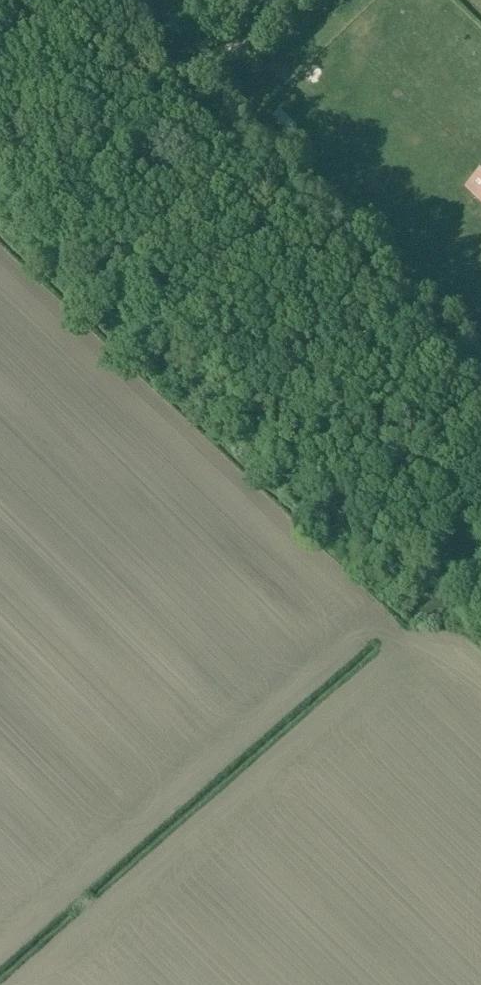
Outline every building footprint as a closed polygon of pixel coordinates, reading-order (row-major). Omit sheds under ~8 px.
[(467,188),(480,202),(480,174),(467,188)]
